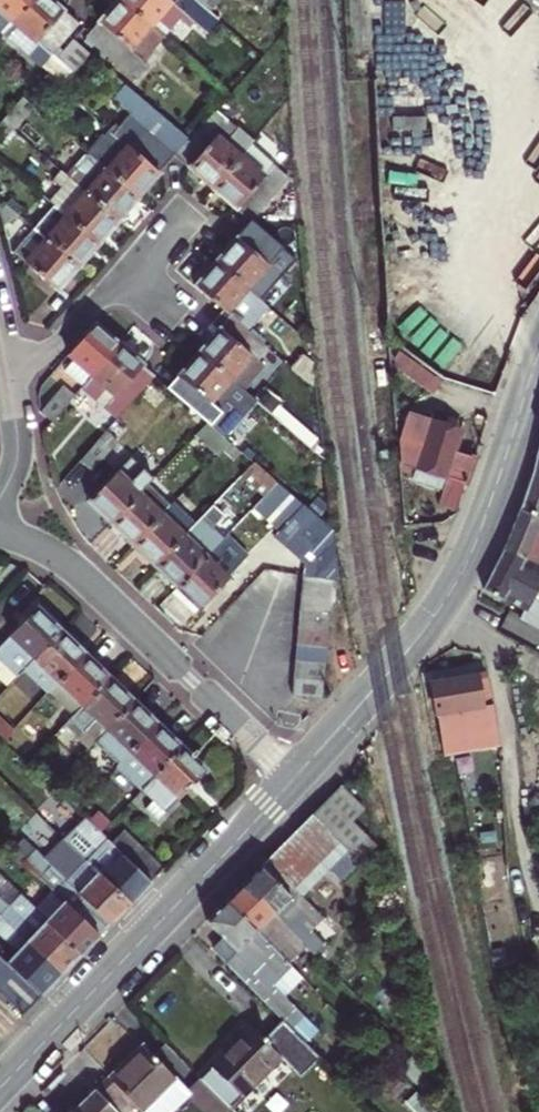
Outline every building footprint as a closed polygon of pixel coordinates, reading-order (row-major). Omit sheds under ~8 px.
[(15,21),(32,0),(0,0),(0,8),(15,21)] [(15,21),(53,53),(81,22),(55,0),(32,0),(15,21)] [(88,35),(136,77),(149,62),(133,47),(153,24),(125,0),(119,0),(88,35)] [(153,24),(172,1),(189,15),(201,2),(199,0),(125,0),(153,24)] [(43,65),(53,53),(15,21),(5,32),(43,65)] [(91,52),(74,38),(58,56),(75,71),(91,53),(91,52)] [(177,154),(190,139),(128,84),(116,97),(132,113),(114,132),(129,145),(124,149),(109,134),(91,153),(95,157),(108,168),(141,196),(177,154)] [(4,119),(14,128),(34,104),(24,96),(4,119)] [(215,187),(242,156),(255,140),(240,126),(238,128),(216,109),(190,139),(177,154),(215,187)] [(0,124),(0,132),(6,138),(14,128),(4,119),(0,124)] [(129,145),(114,132),(112,129),(109,134),(124,149),(129,145)] [(265,176),(242,156),(215,187),(252,220),(289,177),(275,165),(265,176)] [(62,171),(87,192),(120,220),(141,196),(108,168),(95,157),(83,170),(72,160),(62,171)] [(55,203),(68,214),(100,242),(120,220),(87,192),(62,171),(55,179),(64,186),(51,200),(55,203)] [(68,214),(55,203),(36,226),(48,237),(68,214)] [(68,214),(48,237),(80,265),(100,242),(68,214)] [(299,260),(254,221),(251,221),(218,260),(249,287),(268,265),(284,278),(299,260)] [(48,237),(36,226),(15,250),(27,261),(48,237)] [(48,237),(27,261),(59,289),(80,265),(48,237)] [(196,284),(215,300),(228,311),(249,287),(218,260),(196,284)] [(223,331),(203,354),(233,380),(253,357),(257,360),(269,347),(228,311),(217,325),(223,331)] [(85,384),(121,343),(97,322),(70,352),(76,358),(67,368),(85,384)] [(121,343),(85,384),(83,387),(100,401),(111,388),(118,394),(107,406),(120,417),(158,376),(121,343)] [(203,354),(172,389),(208,420),(214,424),(244,389),(233,380),(203,354)] [(264,366),(257,360),(253,357),(233,380),(244,389),(264,366)] [(43,409),(54,419),(76,394),(66,385),(43,409)] [(471,481),(479,458),(457,451),(465,426),(451,421),(450,424),(410,411),(400,440),(401,459),(471,481)] [(120,442),(108,430),(82,458),(94,469),(120,442)] [(521,507),(538,515),(538,451),(533,472),(521,507)] [(119,469),(90,500),(112,522),(141,491),(119,469)] [(280,482),(261,503),(308,545),(305,574),(334,576),(334,570),(335,568),(331,527),(280,482)] [(112,522),(135,544),(164,513),(141,491),(112,522)] [(233,505),(224,495),(199,521),(186,534),(209,556),(222,542),(209,530),(233,505)] [(186,534),(199,521),(178,499),(164,513),(186,534)] [(538,565),(538,515),(521,507),(505,548),(538,565)] [(157,566),(186,534),(164,513),(135,544),(157,566)] [(157,566),(178,587),(209,556),(186,534),(157,566)] [(222,542),(209,556),(229,575),(242,562),(222,542)] [(505,548),(487,589),(528,609),(523,618),(538,626),(538,590),(538,589),(538,565),(505,548)] [(232,578),(229,575),(209,556),(178,587),(201,610),(232,578)] [(305,576),(304,593),(332,596),(334,580),(305,576)] [(304,593),(302,610),(331,613),(332,596),(304,593)] [(28,667),(38,657),(63,630),(40,608),(0,649),(0,650),(22,673),(28,667)] [(302,610),(301,627),(330,631),(331,613),(302,610)] [(301,627),(299,645),(328,648),(330,631),(301,627)] [(62,680),(88,653),(63,630),(38,657),(62,680)] [(299,645),(298,662),(327,665),(328,648),(299,645)] [(62,680),(87,704),(113,677),(88,653),(62,680)] [(52,690),(62,680),(38,657),(28,667),(52,690)] [(298,662),(297,678),(326,681),(327,665),(298,662)] [(486,673),(476,674),(481,705),(493,703),(486,673)] [(430,679),(439,741),(497,735),(495,713),(493,703),(481,705),(476,674),(430,679)] [(87,704),(111,727),(137,700),(113,677),(87,704)] [(326,681),(297,678),(295,694),(324,697),(326,681)] [(77,714),(87,704),(62,680),(52,690),(77,714)] [(137,700),(111,727),(135,749),(160,723),(137,700)] [(87,704),(77,714),(101,738),(104,735),(111,727),(87,704)] [(0,714),(0,732),(6,737),(15,728),(0,714)] [(155,769),(160,774),(186,747),(160,723),(135,749),(155,769)] [(111,727),(104,735),(127,757),(135,749),(111,727)] [(209,769),(186,747),(160,774),(145,788),(157,799),(149,807),(160,818),(168,810),(209,769)] [(127,757),(124,760),(144,780),(155,769),(135,749),(127,757)] [(338,786),(310,815),(356,860),(371,845),(349,823),(361,810),(338,786)] [(356,860),(310,815),(301,825),(331,855),(321,864),(337,880),(356,860)] [(88,858),(89,860),(133,902),(153,882),(114,844),(103,833),(85,816),(65,836),(88,858)] [(321,864),(331,855),(301,825),(261,866),(290,895),(321,864)] [(127,831),(114,844),(153,882),(165,869),(127,831)] [(57,889),(59,892),(68,900),(103,934),(133,902),(89,860),(88,858),(57,889)] [(261,866),(241,885),(256,899),(260,896),(275,910),(273,913),(288,927),(316,955),(326,945),(309,930),(317,921),(290,895),(261,866)] [(64,975),(103,934),(68,900),(50,919),(0,871),(0,913),(2,915),(64,975)] [(256,899),(241,885),(225,902),(255,931),(263,923),(278,938),(288,927),(273,913),(275,910),(260,896),(256,899)] [(255,931),(225,902),(207,920),(207,921),(226,940),(216,951),(288,1023),(299,1012),(270,982),(287,964),(255,931)] [(26,1014),(64,975),(2,915),(0,916),(0,928),(21,950),(11,960),(0,949),(0,988),(4,992),(26,1014)] [(247,1024),(209,1063),(240,1094),(279,1055),(293,1070),(312,1051),(280,1019),(261,1038),(247,1024)] [(136,1102),(142,1107),(174,1076),(142,1043),(109,1075),(136,1102)] [(109,1075),(71,1111),(126,1111),(136,1102),(109,1075)]
